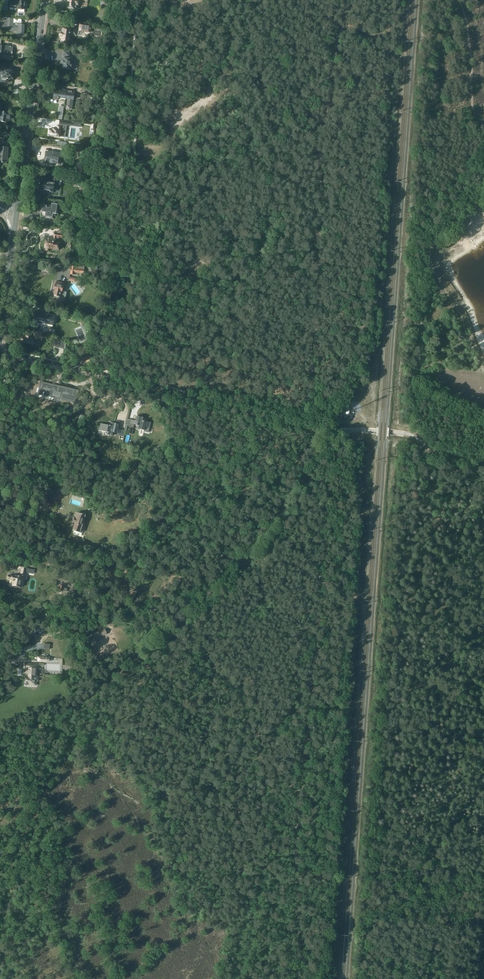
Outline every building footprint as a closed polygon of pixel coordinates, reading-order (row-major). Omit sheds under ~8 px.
[(10,1),(10,7),(18,7),(18,9),(25,9),(25,6),(26,6),(27,5),(27,3),(26,2),(25,2),(25,1),(18,0),(18,2),(10,1)] [(66,4),(67,4),(66,8),(69,8),(69,9),(73,10),(73,9),(74,9),(75,4),(78,5),(78,0),(66,0),(66,2),(66,4)] [(1,22),(4,22),(4,29),(7,29),(7,31),(13,31),(13,30),(17,30),(17,34),(24,34),(24,29),(24,26),(24,25),(22,24),(21,24),(17,24),(17,25),(13,25),(13,23),(22,23),(22,18),(16,18),(13,18),(7,18),(3,18),(0,18),(0,22),(1,22)] [(80,24),(79,30),(91,32),(91,25),(80,24)] [(60,35),(60,36),(60,37),(61,37),(62,37),(62,38),(61,42),(69,43),(69,42),(70,42),(71,42),(71,41),(71,40),(71,39),(70,39),(70,38),(69,38),(70,35),(76,36),(79,36),(79,31),(76,31),(77,30),(63,28),(63,32),(62,32),(62,33),(61,33),(60,33),(60,34),(60,35)] [(4,55),(4,59),(11,59),(12,56),(12,53),(13,47),(0,46),(1,40),(0,39),(0,55),(4,55)] [(63,58),(62,67),(67,68),(67,69),(69,69),(70,69),(71,69),(73,57),(70,57),(70,51),(63,50),(62,56),(63,56),(63,58)] [(3,70),(2,79),(7,80),(7,79),(8,79),(8,78),(13,79),(13,78),(13,77),(13,76),(14,76),(13,76),(13,75),(14,72),(13,72),(13,70),(11,70),(12,68),(3,67),(0,67),(0,70),(3,70)] [(55,90),(53,99),(58,99),(58,96),(68,98),(66,108),(72,109),(74,92),(69,91),(69,90),(63,89),(63,91),(55,90)] [(8,122),(8,121),(11,122),(12,114),(9,114),(9,113),(0,112),(0,121),(8,122)] [(49,128),(49,132),(51,132),(50,135),(60,137),(60,136),(65,137),(66,125),(81,127),(81,123),(60,120),(59,125),(57,125),(57,129),(49,128)] [(2,162),(3,163),(3,162),(7,163),(8,157),(6,157),(7,154),(7,155),(8,147),(7,147),(8,141),(4,141),(4,147),(0,146),(0,161),(2,162)] [(45,154),(44,160),(46,163),(58,164),(62,155),(62,154),(60,154),(52,152),(45,152),(45,154)] [(41,185),(41,190),(44,190),(43,193),(49,194),(50,191),(53,192),(54,187),(57,187),(58,179),(59,179),(60,176),(53,175),(52,183),(51,182),(51,175),(44,174),(43,182),(43,181),(43,185),(41,185)] [(41,204),(40,212),(45,212),(45,217),(52,218),(53,213),(58,214),(59,204),(52,203),(51,206),(47,205),(41,204)] [(45,247),(44,251),(50,251),(50,248),(59,249),(59,247),(60,248),(61,245),(60,244),(60,243),(56,242),(56,237),(63,238),(64,234),(54,233),(53,238),(46,237),(45,247)] [(71,272),(70,274),(74,275),(75,272),(77,272),(77,273),(83,274),(84,266),(78,266),(78,268),(75,268),(75,266),(71,265),(71,267),(70,272),(71,272)] [(54,291),(54,293),(54,295),(56,295),(56,296),(57,296),(60,296),(59,300),(60,301),(61,302),(62,302),(63,301),(65,302),(67,292),(64,291),(62,291),(64,283),(61,282),(57,281),(56,284),(55,284),(54,289),(55,290),(55,291),(54,291)] [(37,312),(34,322),(41,323),(53,325),(55,316),(42,313),(37,312)] [(22,338),(21,340),(22,340),(21,342),(33,345),(34,341),(42,343),(43,338),(35,336),(34,338),(31,338),(31,337),(26,336),(26,337),(23,336),(22,338)] [(40,388),(38,393),(43,395),(43,396),(44,395),(52,397),(53,396),(57,397),(60,397),(74,401),(75,396),(72,395),(73,392),(74,390),(62,387),(62,389),(55,387),(55,386),(42,383),(41,388),(40,388)] [(126,424),(125,428),(127,428),(127,425),(133,426),(134,424),(137,425),(136,428),(144,430),(144,431),(148,432),(149,428),(151,422),(144,420),(145,417),(136,415),(135,421),(134,421),(134,420),(128,419),(126,425),(126,424)] [(101,423),(99,429),(106,431),(106,433),(114,435),(114,432),(117,433),(117,435),(124,437),(125,431),(126,431),(127,428),(125,428),(124,431),(119,429),(117,429),(119,424),(111,422),(110,425),(101,423)] [(53,499),(52,500),(55,503),(65,493),(60,487),(55,493),(51,488),(46,493),(53,499)] [(74,520),(73,523),(75,524),(73,530),(74,530),(73,534),(81,537),(83,530),(85,523),(84,522),(86,515),(84,515),(85,514),(80,513),(80,514),(78,513),(77,518),(74,517),(74,520)] [(13,581),(12,587),(16,587),(15,589),(20,590),(21,587),(22,578),(24,578),(26,570),(27,565),(19,564),(18,568),(22,569),(21,575),(18,575),(18,576),(11,575),(10,579),(13,580),(13,581)] [(127,590),(128,584),(119,583),(118,589),(121,589),(121,593),(127,594),(127,590)] [(27,678),(26,678),(26,684),(36,684),(36,680),(38,680),(38,676),(36,676),(37,664),(25,663),(24,667),(28,668),(27,678)]
